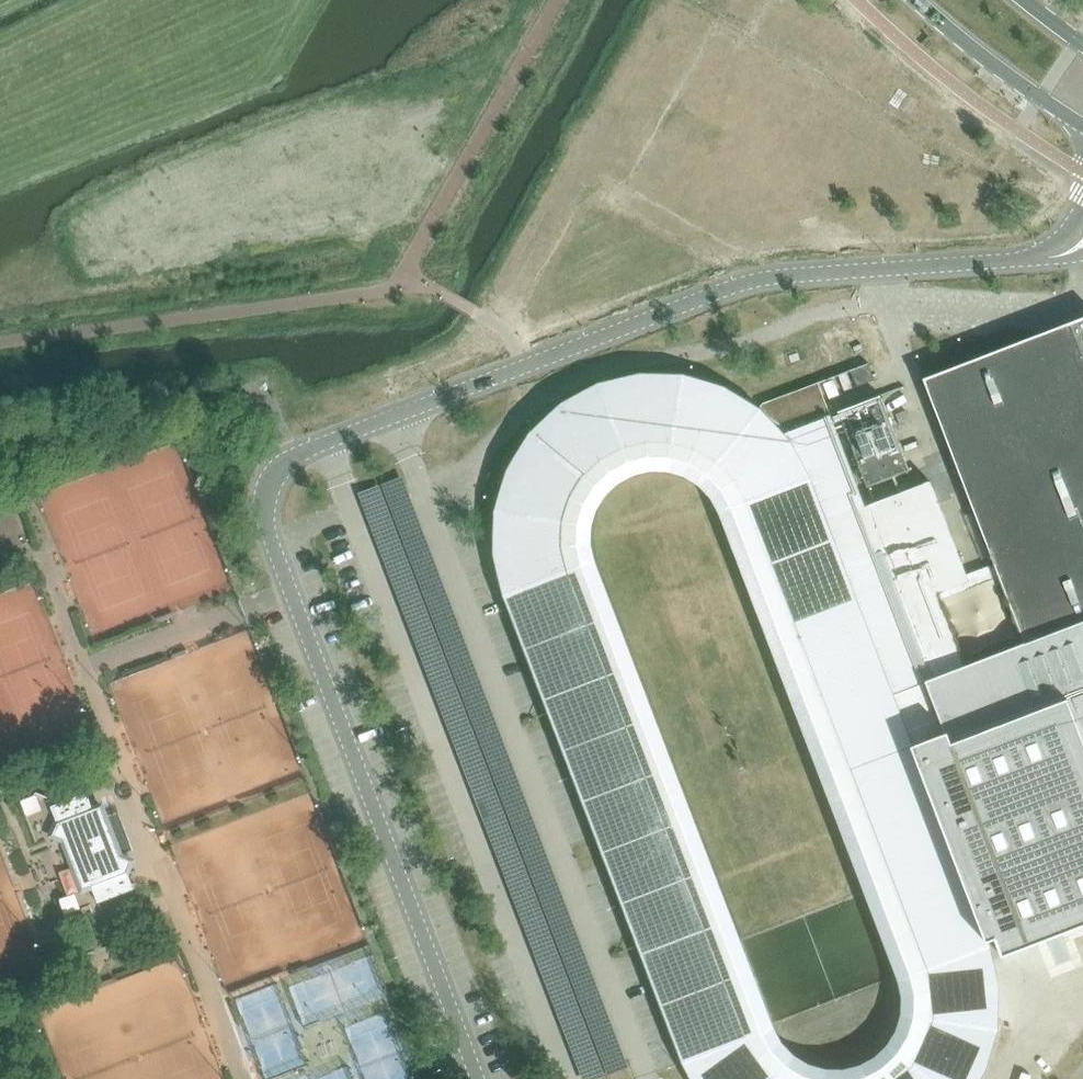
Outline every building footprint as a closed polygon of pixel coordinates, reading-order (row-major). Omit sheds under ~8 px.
[(1067,324),(1082,364),(1082,318),(1067,324)] [(967,575),(931,481),(865,506),(863,507),(860,508),(926,682),(946,734),(922,743),(912,747),(986,940),(987,942),(989,942),(996,939),(1003,957),(1045,940),(1046,940),(1061,934),(1062,934),(1082,926),(1082,364),(1067,324),(1042,334),(924,379),(924,380),(995,564),(967,575)] [(868,364),(851,371),(857,387),(875,380),(868,364)] [(847,372),(838,376),(844,391),(853,388),(847,373),(847,372)] [(983,1072),(993,1045),(998,1016),(998,988),(994,960),(1003,957),(996,939),(989,942),(987,942),(986,940),(912,747),(922,743),(946,734),(926,682),(860,508),(863,507),(829,416),(813,422),(814,424),(828,460),(805,469),(800,470),(787,445),(780,435),(785,433),(761,409),(760,408),(740,395),(714,384),(687,379),(659,378),(632,377),(606,385),(578,397),(553,415),(533,437),(517,462),(503,490),(497,520),(498,549),(506,576),(686,1042),(699,1076),(701,1078),(796,1078),(778,1068),(756,1043),(569,555),(567,524),(577,494),(597,470),(624,456),(654,448),(686,451),(714,466),(738,491),(925,979),(928,1011),(918,1042),(900,1069),(884,1078),(979,1078),(983,1072)] [(762,404),(760,408),(761,409),(785,433),(813,422),(829,416),(831,415),(830,412),(828,413),(825,405),(826,404),(819,383),(818,383),(762,404)] [(881,396),(838,413),(867,488),(891,479),(910,472),(881,396)] [(785,433),(780,435),(787,445),(800,470),(805,469),(828,460),(814,424),(813,422),(785,433)] [(91,887),(98,904),(133,890),(101,807),(93,810),(87,794),(51,807),(57,824),(52,836),(63,841),(83,891),(91,887)]
